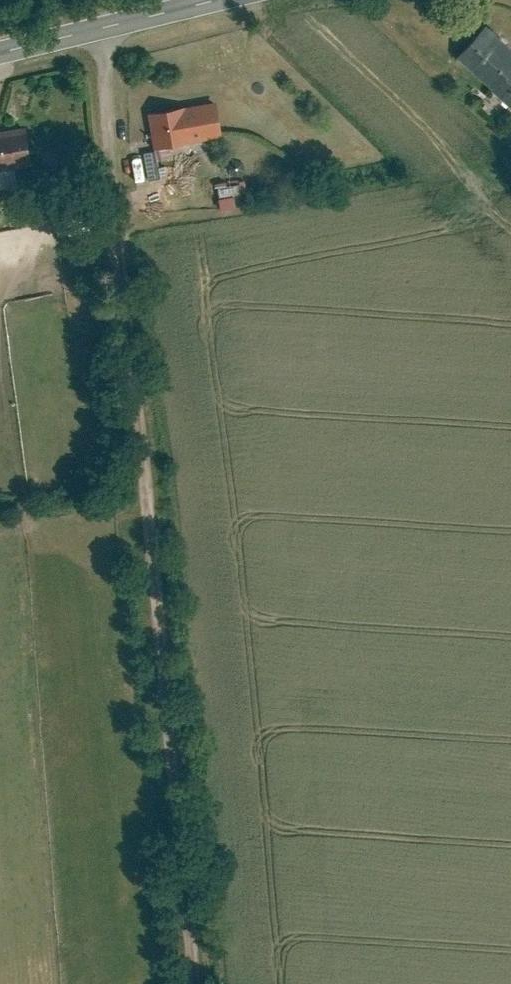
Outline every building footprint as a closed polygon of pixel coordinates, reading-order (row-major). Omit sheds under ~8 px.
[(492,26),(463,56),(497,89),(510,74),(510,44),(492,26)] [(497,89),(510,102),(510,74),(497,89)] [(222,103),(155,114),(161,149),(228,138),(222,103)] [(0,132),(0,169),(36,163),(30,127),(0,132)] [(217,212),(235,211),(234,197),(245,197),(244,183),(215,185),(217,212)]
